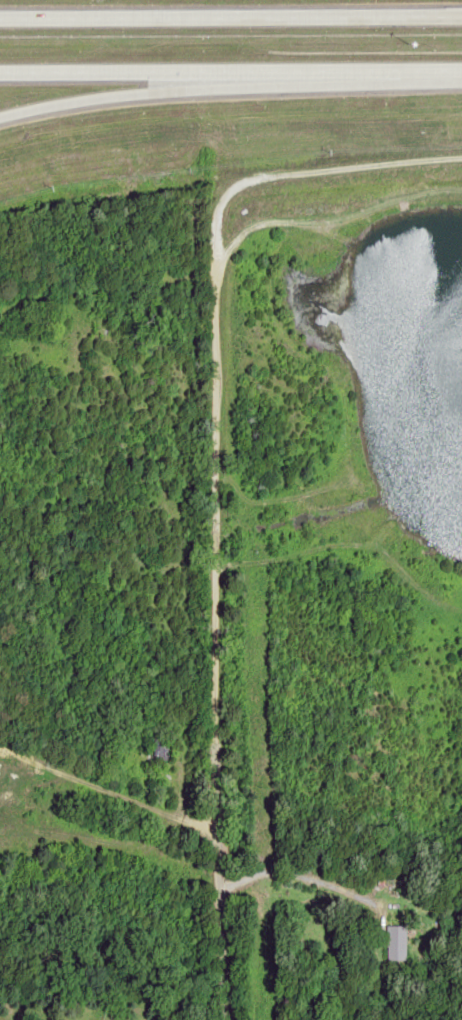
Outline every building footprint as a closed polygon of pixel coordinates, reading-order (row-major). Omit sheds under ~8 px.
[(170,758),(170,738),(147,738),(147,758),(170,758)] [(386,959),(405,959),(405,925),(386,925),(386,959)]
